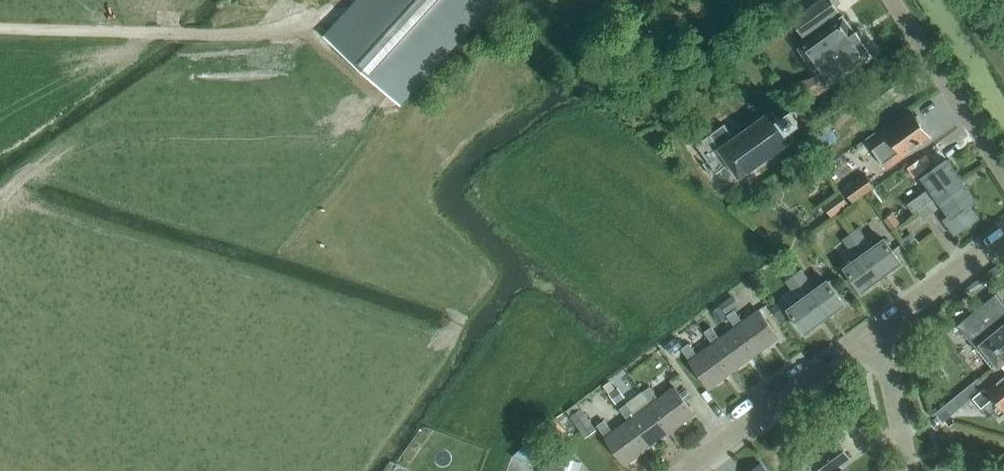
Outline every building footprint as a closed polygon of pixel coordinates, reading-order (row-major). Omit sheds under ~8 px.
[(325,36),(389,94),(401,103),(432,68),(494,0),(358,0),(325,36)] [(842,16),(841,16),(838,11),(840,10),(836,5),(841,2),(839,0),(819,0),(792,20),(803,36),(820,24),(824,30),(842,16)] [(845,17),(843,15),(841,16),(842,16),(824,30),(799,47),(818,74),(811,79),(820,92),(872,55),(871,53),(870,53),(860,39),(862,38),(856,30),(855,31),(845,17)] [(773,26),(781,36),(789,30),(782,20),(773,26)] [(873,111),(899,92),(888,78),(863,96),(873,111)] [(707,158),(717,173),(727,166),(726,165),(730,163),(740,177),(795,137),(789,128),(798,121),(790,110),(781,117),(774,108),(733,137),(731,134),(731,133),(724,124),(697,143),(707,158)] [(904,153),(930,135),(913,112),(888,131),(884,126),(867,138),(878,154),(894,142),(903,154),(904,154),(904,153)] [(924,217),(943,204),(942,203),(966,185),(947,159),(923,176),(931,188),(912,202),(924,217)] [(875,185),(867,173),(843,190),(852,202),(875,185)] [(942,203),(943,204),(951,215),(945,219),(955,233),(978,217),(968,203),(975,198),(966,185),(942,203)] [(850,202),(842,191),(825,204),(833,215),(850,202)] [(850,233),(882,276),(902,262),(884,238),(873,246),(859,226),(850,233)] [(920,241),(913,231),(901,239),(908,249),(920,241)] [(863,290),(882,276),(850,233),(843,237),(858,257),(845,266),(863,290)] [(794,274),(825,317),(845,303),(827,279),(817,287),(803,267),(794,274)] [(806,332),(825,317),(794,274),(787,279),(801,298),(788,308),(806,332)] [(1003,363),(1003,298),(998,291),(958,325),(995,370),(1003,363)] [(720,303),(727,312),(735,307),(729,297),(720,303)] [(728,314),(721,304),(713,309),(720,319),(727,314),(728,314)] [(736,326),(756,354),(779,337),(759,309),(743,321),(734,309),(728,314),(727,314),(736,326)] [(704,331),(713,343),(733,370),(756,354),(736,326),(720,338),(711,326),(704,331)] [(683,345),(677,337),(666,345),(672,353),(683,345)] [(733,370),(713,343),(697,354),(689,343),(681,348),(690,360),(710,388),(733,370)] [(989,389),(979,378),(936,412),(943,421),(972,397),(981,408),(994,397),(1003,409),(1003,376),(989,389)] [(609,393),(616,403),(625,396),(618,386),(609,393)] [(651,403),(671,431),(695,414),(685,400),(679,393),(674,386),(658,398),(650,386),(643,391),(651,403)] [(691,396),(686,388),(679,393),(685,400),(691,396)] [(628,420),(649,447),(671,431),(651,403),(636,414),(627,403),(620,408),(628,420)] [(597,430),(581,408),(570,416),(586,438),(597,430)] [(649,447),(628,420),(613,431),(604,420),(597,425),(606,436),(605,437),(625,465),(649,447)] [(823,440),(829,448),(831,447),(839,441),(833,433),(823,440)] [(839,441),(831,447),(812,461),(820,470),(844,470),(840,465),(850,457),(839,441)] [(542,444),(535,463),(559,470),(565,470),(571,454),(542,444)] [(762,461),(749,470),(769,470),(762,461)]
